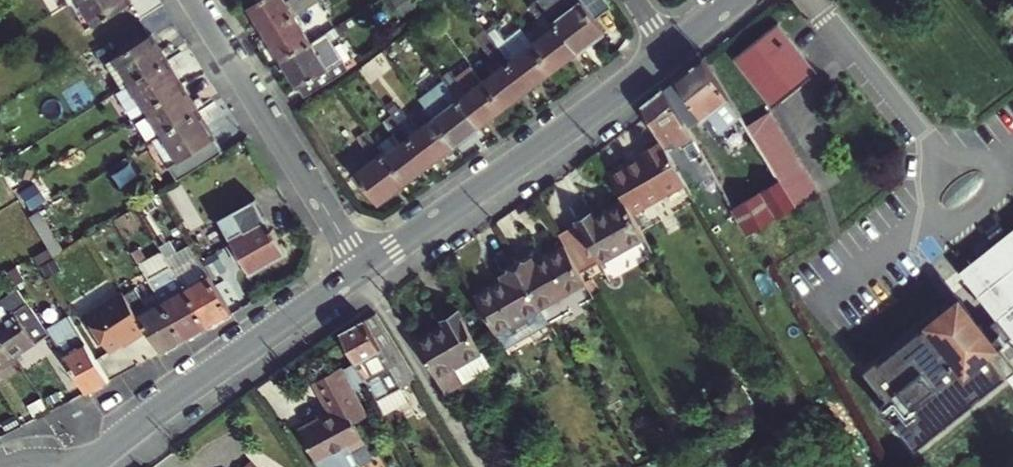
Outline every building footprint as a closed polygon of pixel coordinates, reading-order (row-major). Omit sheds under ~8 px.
[(72,2),(88,27),(98,21),(85,0),(75,0),(72,2)] [(98,21),(132,0),(85,0),(98,21)] [(265,32),(294,13),(304,7),(315,0),(295,0),(288,4),(286,0),(255,0),(248,5),(265,32)] [(304,7),(310,16),(324,7),(319,0),(315,0),(304,7)] [(530,4),(541,17),(550,11),(542,0),(536,0),(530,4)] [(580,50),(607,30),(585,0),(582,0),(571,9),(563,0),(542,0),(550,11),(559,22),(580,50)] [(294,13),(265,32),(282,59),(311,40),(294,13)] [(780,21),(737,55),(774,105),(816,72),(780,21)] [(559,22),(534,41),(556,68),(580,50),(559,22)] [(282,59),(304,93),(349,63),(333,39),(341,34),(335,25),(311,40),(282,59)] [(500,27),(490,34),(501,47),(510,40),(500,27)] [(119,55),(135,79),(172,56),(165,44),(162,46),(154,33),(119,55)] [(493,53),(475,66),(506,105),(531,86),(510,59),(501,47),(490,34),(482,40),(493,53)] [(501,47),(510,59),(520,51),(511,39),(510,40),(501,47)] [(510,59),(531,86),(556,68),(534,41),(520,51),(510,59)] [(135,79),(119,55),(109,61),(125,85),(135,79)] [(746,123),(705,55),(678,76),(703,117),(711,112),(721,129),(737,119),(741,126),(746,123)] [(135,79),(151,105),(185,84),(176,69),(179,67),(172,56),(135,79)] [(440,71),(447,80),(481,124),(506,105),(475,66),(460,78),(449,64),(440,71)] [(703,117),(678,76),(665,87),(689,126),(703,117)] [(151,105),(135,79),(125,85),(141,111),(151,105)] [(481,124),(447,80),(422,98),(435,116),(456,143),(481,124)] [(151,105),(167,130),(204,107),(194,92),(192,94),(185,84),(151,105)] [(665,87),(640,106),(659,139),(685,184),(686,186),(713,170),(689,126),(665,87)] [(391,109),(401,122),(411,134),(421,126),(400,101),(391,109)] [(151,105),(141,111),(157,136),(167,130),(151,105)] [(210,118),(204,107),(167,130),(184,157),(218,137),(208,120),(210,118)] [(391,109),(382,115),(393,128),(401,122),(391,109)] [(421,126),(411,134),(432,161),(456,143),(435,116),(421,126)] [(755,137),(771,163),(776,172),(798,159),(777,125),(755,137)] [(356,172),(379,200),(406,180),(386,153),(366,127),(358,133),(376,157),(356,172)] [(167,130),(157,136),(174,164),(184,157),(167,130)] [(411,134),(386,153),(406,180),(432,161),(411,134)] [(659,139),(642,149),(664,186),(677,188),(685,184),(659,139)] [(620,194),(631,213),(677,188),(664,186),(642,149),(638,152),(639,154),(608,173),(620,194)] [(765,190),(781,180),(776,172),(771,163),(725,192),(750,235),(780,216),(765,190)] [(686,186),(692,197),(719,180),(713,170),(686,186)] [(796,205),(781,180),(765,190),(780,216),(796,205)] [(597,255),(640,229),(631,213),(620,194),(592,211),(589,207),(573,216),(587,239),(584,241),(588,247),(591,245),(597,255)] [(219,218),(231,239),(227,241),(238,260),(243,257),(251,272),(276,257),(277,260),(289,252),(280,238),(279,239),(276,234),(278,233),(272,223),(271,224),(254,197),(219,218)] [(29,216),(55,257),(64,251),(39,210),(29,216)] [(958,273),(988,310),(980,316),(975,320),(951,290),(870,353),(868,350),(855,360),(877,388),(875,391),(874,396),(874,399),(876,402),(881,406),(887,406),(889,404),(893,408),(886,413),(906,439),(997,367),(988,355),(993,352),(997,348),(1004,358),(1012,351),(1012,229),(958,273)] [(516,263),(539,303),(584,277),(578,266),(563,241),(535,257),(532,253),(516,263)] [(141,264),(149,277),(172,263),(164,250),(141,264)] [(149,277),(162,298),(186,337),(209,324),(186,285),(178,272),(175,267),(172,263),(149,277)] [(181,263),(175,267),(178,272),(185,268),(181,263)] [(475,293),(495,329),(539,303),(516,263),(500,272),(503,276),(475,293)] [(210,272),(186,285),(209,324),(232,310),(210,272)] [(138,311),(149,328),(163,350),(186,337),(162,298),(150,305),(137,285),(126,292),(138,311)] [(0,300),(0,330),(15,353),(51,331),(23,286),(0,300)] [(126,292),(124,289),(86,313),(110,349),(133,334),(135,337),(149,328),(138,311),(126,292)] [(445,323),(416,340),(447,389),(464,378),(456,364),(480,349),(457,310),(442,319),(445,323)] [(341,332),(380,405),(384,413),(409,399),(401,384),(415,376),(375,313),(341,332)] [(110,379),(70,314),(59,321),(62,325),(54,330),(67,352),(64,353),(88,391),(99,386),(110,379)] [(15,353),(0,330),(0,363),(15,353)] [(456,364),(464,378),(488,363),(480,349),(456,364)] [(366,412),(339,364),(314,378),(330,410),(299,427),(321,466),(344,466),(356,460),(349,446),(364,438),(353,419),(366,412)]
